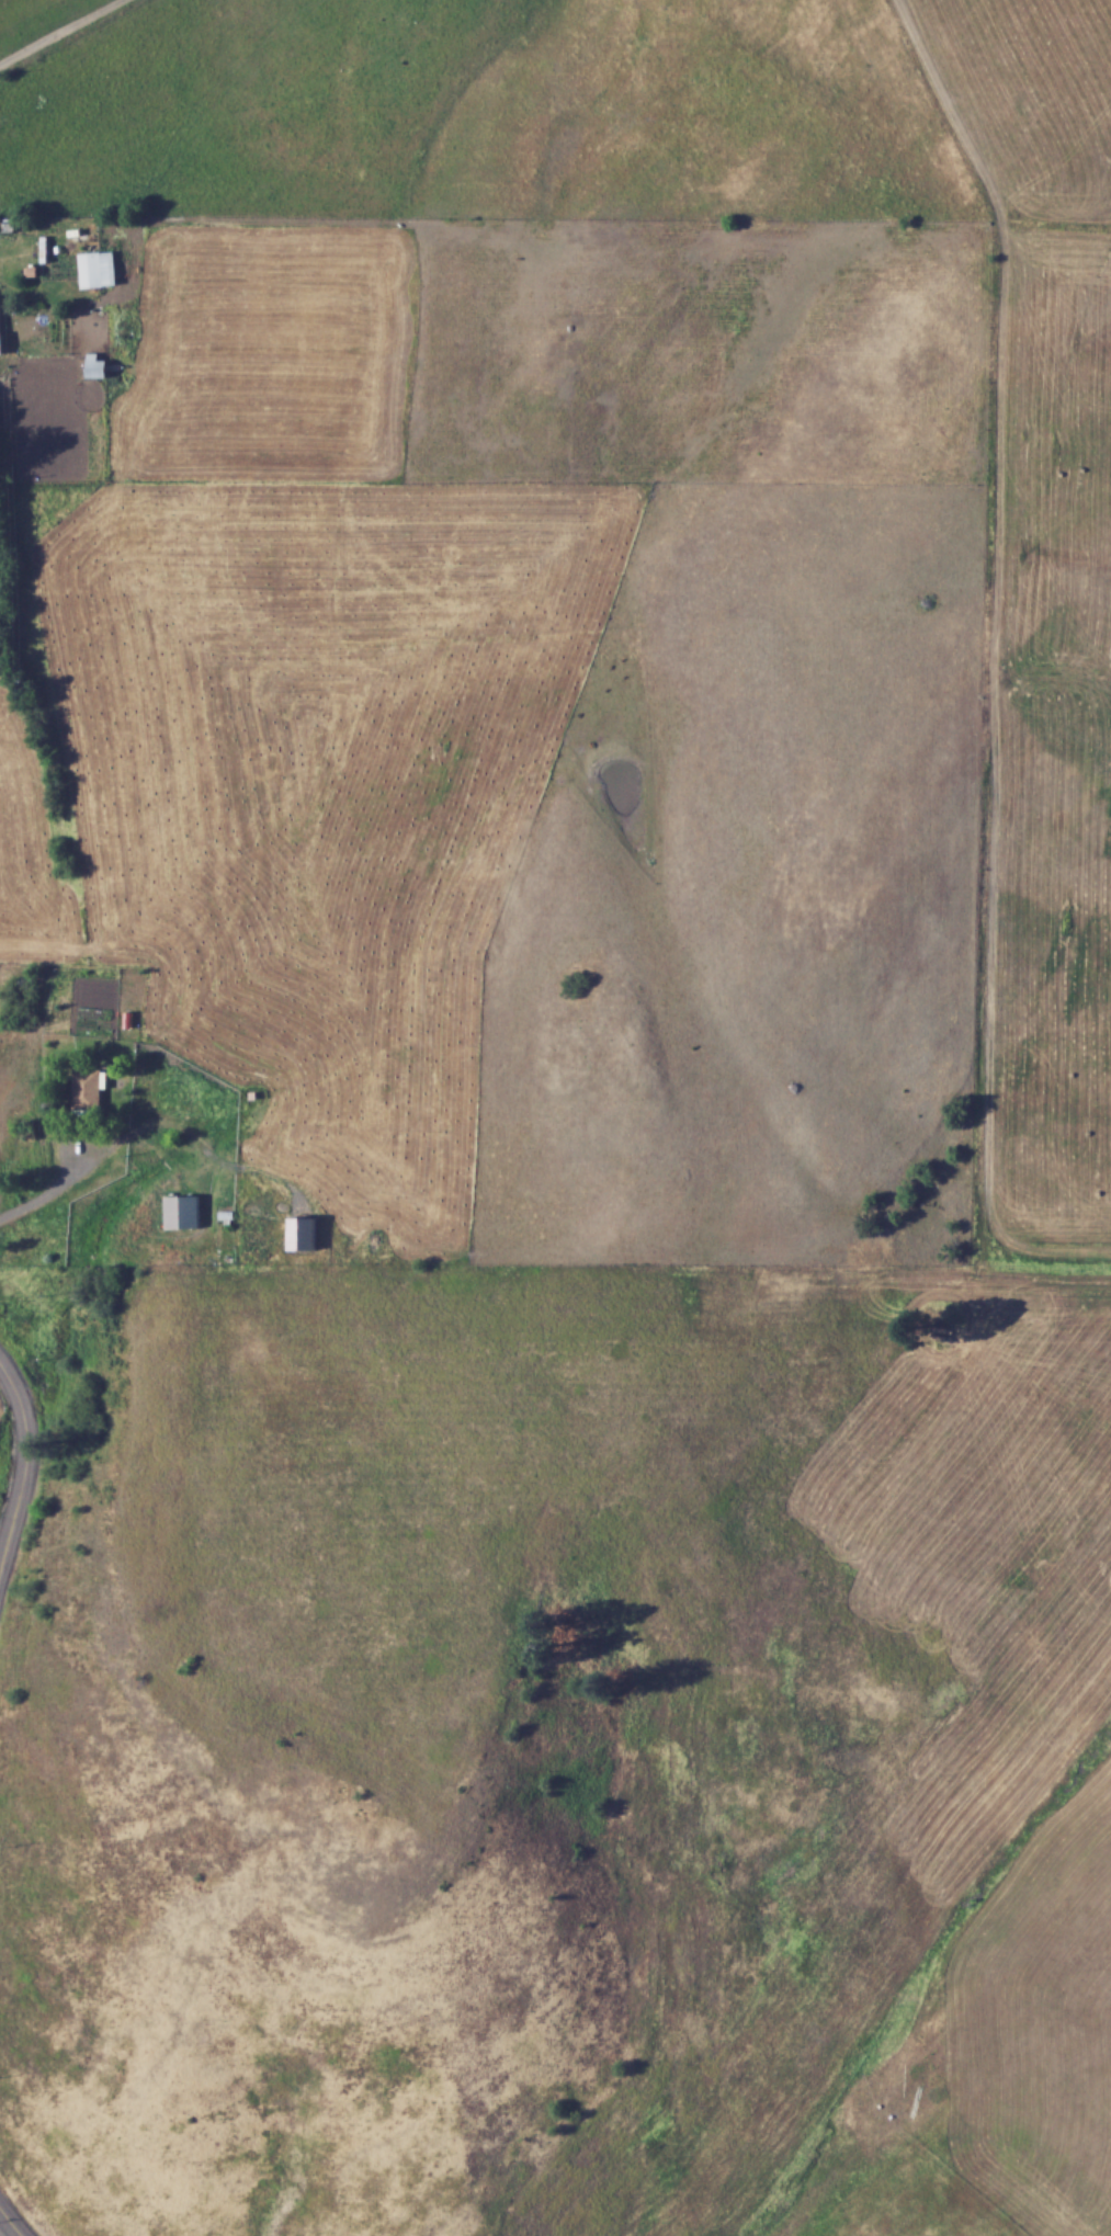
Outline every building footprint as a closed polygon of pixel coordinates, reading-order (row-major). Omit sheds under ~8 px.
[(79,252),(82,288),(118,285),(115,249),(79,252)] [(109,376),(109,359),(99,359),(99,352),(89,352),(89,376),(109,376)] [(75,1109),(102,1109),(102,1069),(75,1069),(75,1109)] [(200,1227),(200,1195),(167,1195),(167,1227),(200,1227)]
